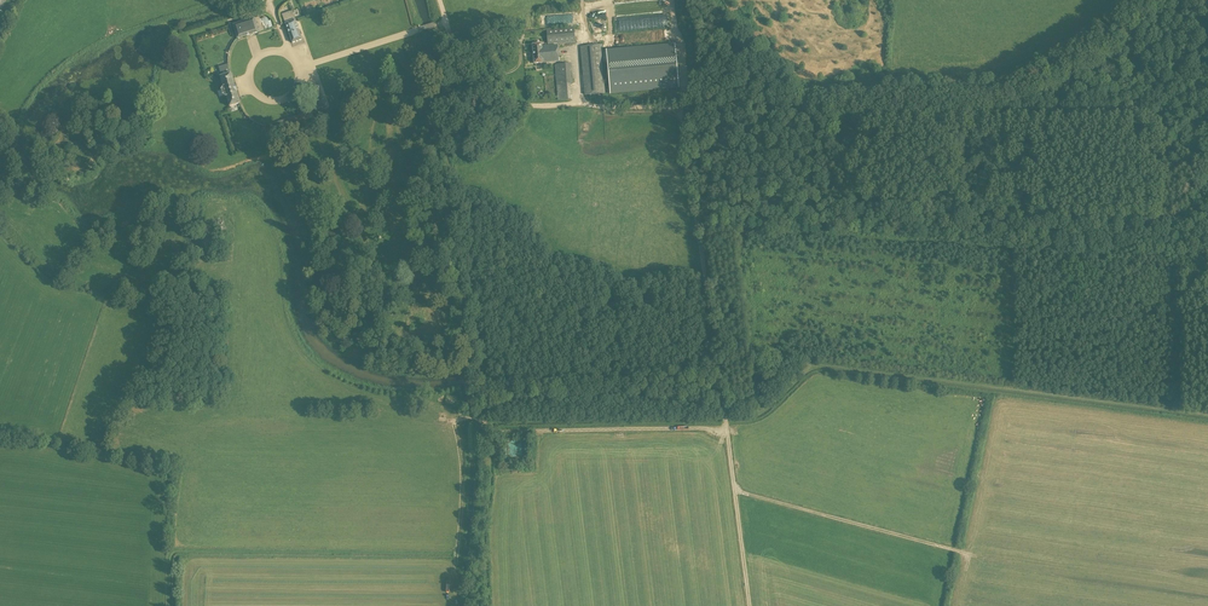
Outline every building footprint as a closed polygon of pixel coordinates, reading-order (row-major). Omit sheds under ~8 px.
[(593,8),(593,17),(603,16),(603,12),(598,12),(598,8),(593,8)] [(295,19),(292,11),(282,14),(292,43),(303,39),(295,19)] [(233,25),(238,39),(259,32),(259,31),(263,30),(272,27),(271,20),(268,21),(268,19),(266,17),(260,19),(259,17),(233,25)] [(574,27),(546,29),(548,44),(558,43),(558,44),(575,43),(574,27)] [(602,66),(603,73),(605,73),(607,85),(670,77),(665,38),(602,46),(605,66),(602,66)] [(532,44),(534,63),(543,62),(559,61),(558,45),(542,46),(542,43),(532,44)] [(580,46),(585,95),(605,93),(603,73),(602,66),(600,44),(580,46)] [(555,64),(558,100),(572,99),(571,84),(573,84),(572,77),(571,77),(570,67),(572,67),(571,63),(555,64)] [(220,76),(223,86),(223,87),(221,90),(223,95),(226,96),(227,96),(230,106),(240,103),(237,92),(235,84),(234,84),(231,73),(230,72),(229,70),(229,68),(228,64),(219,67),(222,76),(220,76)] [(319,86),(310,90),(317,109),(326,106),(319,86)] [(276,123),(278,128),(307,118),(305,113),(301,114),(276,123)]
